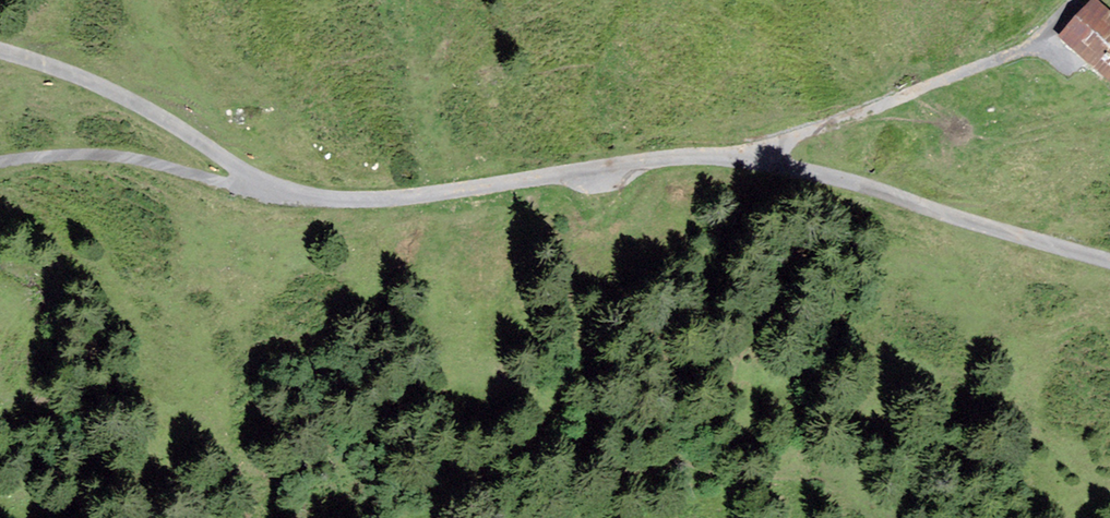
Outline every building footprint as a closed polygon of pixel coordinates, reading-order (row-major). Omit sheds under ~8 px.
[(1058,38),(1109,89),(1109,13),(1097,0),(1095,0),(1058,38)]
